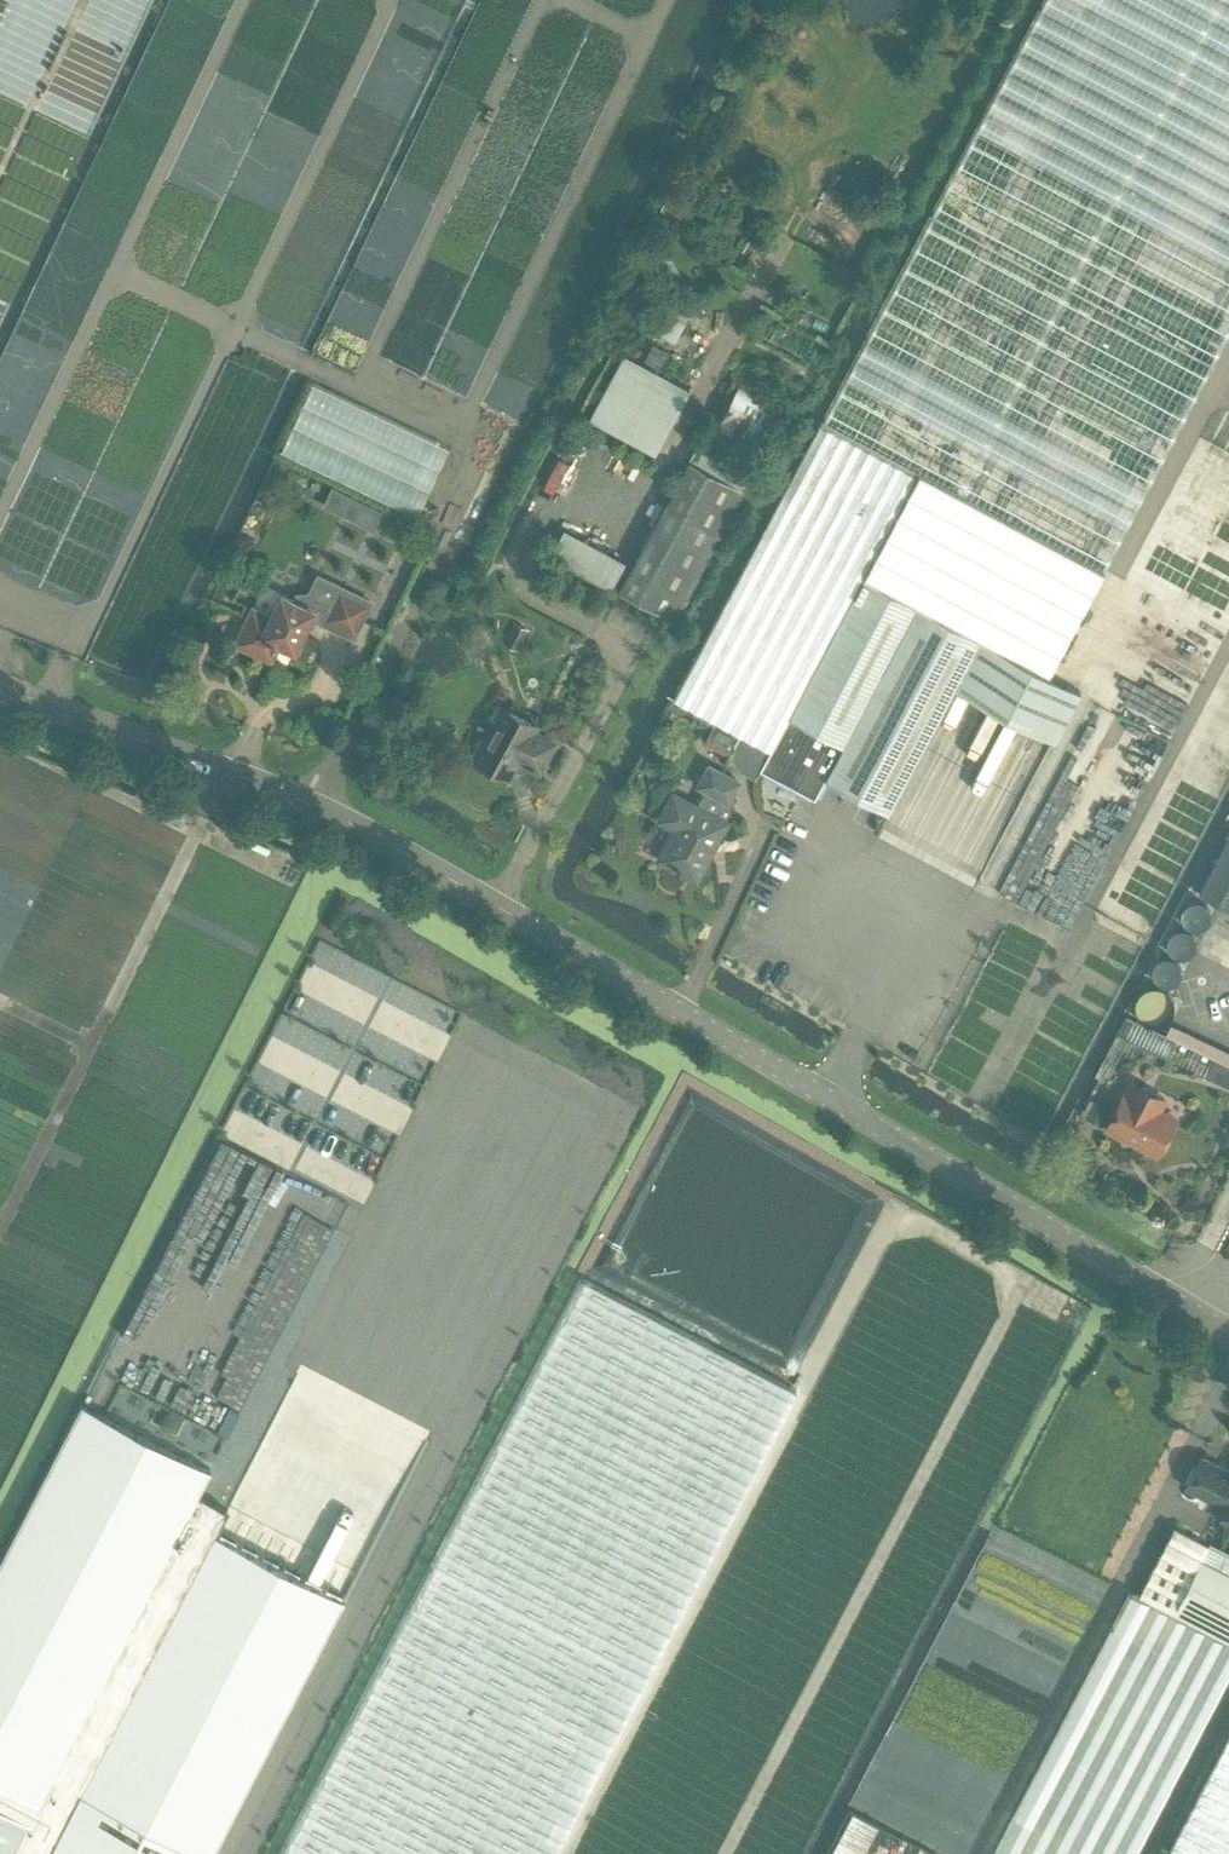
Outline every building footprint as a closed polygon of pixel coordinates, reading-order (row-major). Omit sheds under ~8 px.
[(12,0),(0,0),(0,26),(12,0)] [(822,420),(820,419),(764,527),(673,700),(694,711),(740,735),(770,751),(759,771),(813,800),(824,779),(889,814),(955,689),(1054,741),(1079,693),(1049,677),(1105,571),(1228,336),(1228,0),(1047,0),(822,420)] [(664,312),(655,329),(675,340),(684,323),(664,312)] [(657,348),(649,363),(657,368),(665,353),(657,348)] [(773,413),(735,391),(714,427),(752,449),(773,413)] [(617,590),(674,620),(720,533),(755,467),(699,437),(663,504),(617,590)] [(364,500),(356,517),(375,526),(383,509),(364,500)] [(626,561),(565,527),(548,557),(609,590),(626,561)] [(270,616),(252,607),(235,643),(265,658),(272,643),(274,644),(276,641),(295,650),(314,610),(327,617),(324,623),(353,637),(370,601),(318,576),(309,594),(297,595),(294,600),(281,594),(270,616)] [(515,622),(504,643),(518,651),(529,630),(515,622)] [(673,700),(668,708),(690,720),(694,711),(673,700)] [(474,760),(506,778),(516,760),(538,772),(553,744),(531,732),(535,727),(502,709),(474,760)] [(755,779),(759,771),(770,751),(740,735),(738,739),(725,763),(755,779)] [(695,879),(726,822),(724,821),(734,803),(729,800),(738,783),(710,768),(700,786),(707,789),(697,807),(673,794),(661,816),(677,824),(658,859),(695,879)] [(1199,892),(1228,908),(1228,835),(1199,892)] [(1176,1039),(1127,1016),(1118,1035),(1167,1058),(1176,1039)] [(1216,1059),(1208,1076),(1228,1086),(1228,1065),(1216,1059)] [(1156,1153),(1174,1118),(1156,1109),(1162,1097),(1131,1081),(1125,1092),(1122,1091),(1104,1125),(1156,1153)] [(1097,1100),(1088,1117),(1102,1124),(1110,1107),(1097,1100)] [(796,1389),(790,1385),(583,1277),(281,1853),(553,1853),(796,1389)] [(16,1848),(27,1853),(213,1853),(345,1599),(344,1599),(343,1598),(216,1532),(228,1508),(227,1508),(226,1508),(199,1493),(211,1470),(82,1402),(0,1560),(0,1853),(13,1853),(16,1848)] [(1218,1468),(1219,1465),(1202,1457),(1187,1487),(1215,1501),(1212,1507),(1228,1516),(1228,1473),(1218,1468)] [(1137,1594),(1228,1641),(1228,1553),(1174,1524),(1137,1594)] [(1228,1669),(1228,1641),(1130,1590),(991,1853),(1132,1853),(1228,1669)] [(1170,1853),(1228,1853),(1228,1740),(1170,1853)] [(879,1824),(853,1810),(830,1853),(863,1853),(879,1824)]
